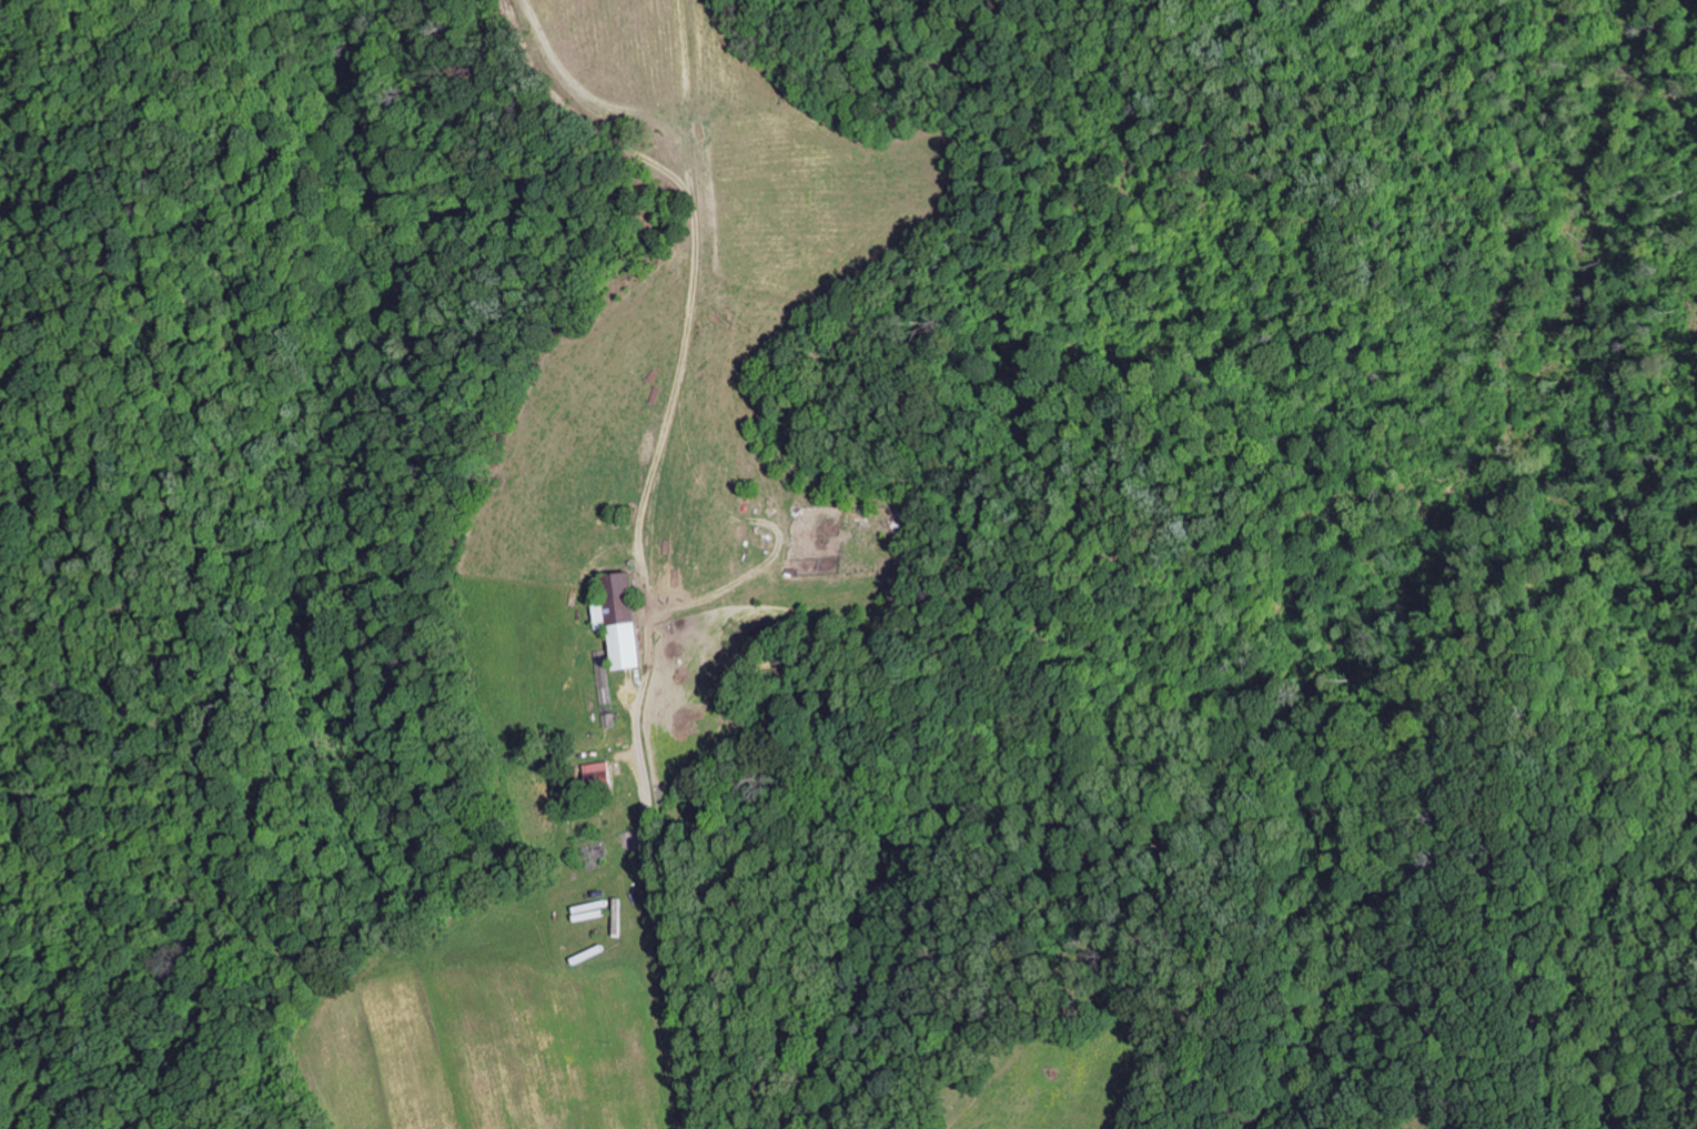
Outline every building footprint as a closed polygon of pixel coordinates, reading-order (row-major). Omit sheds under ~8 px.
[(644,668),(631,572),(608,575),(611,600),(607,601),(616,672),(644,668)]
